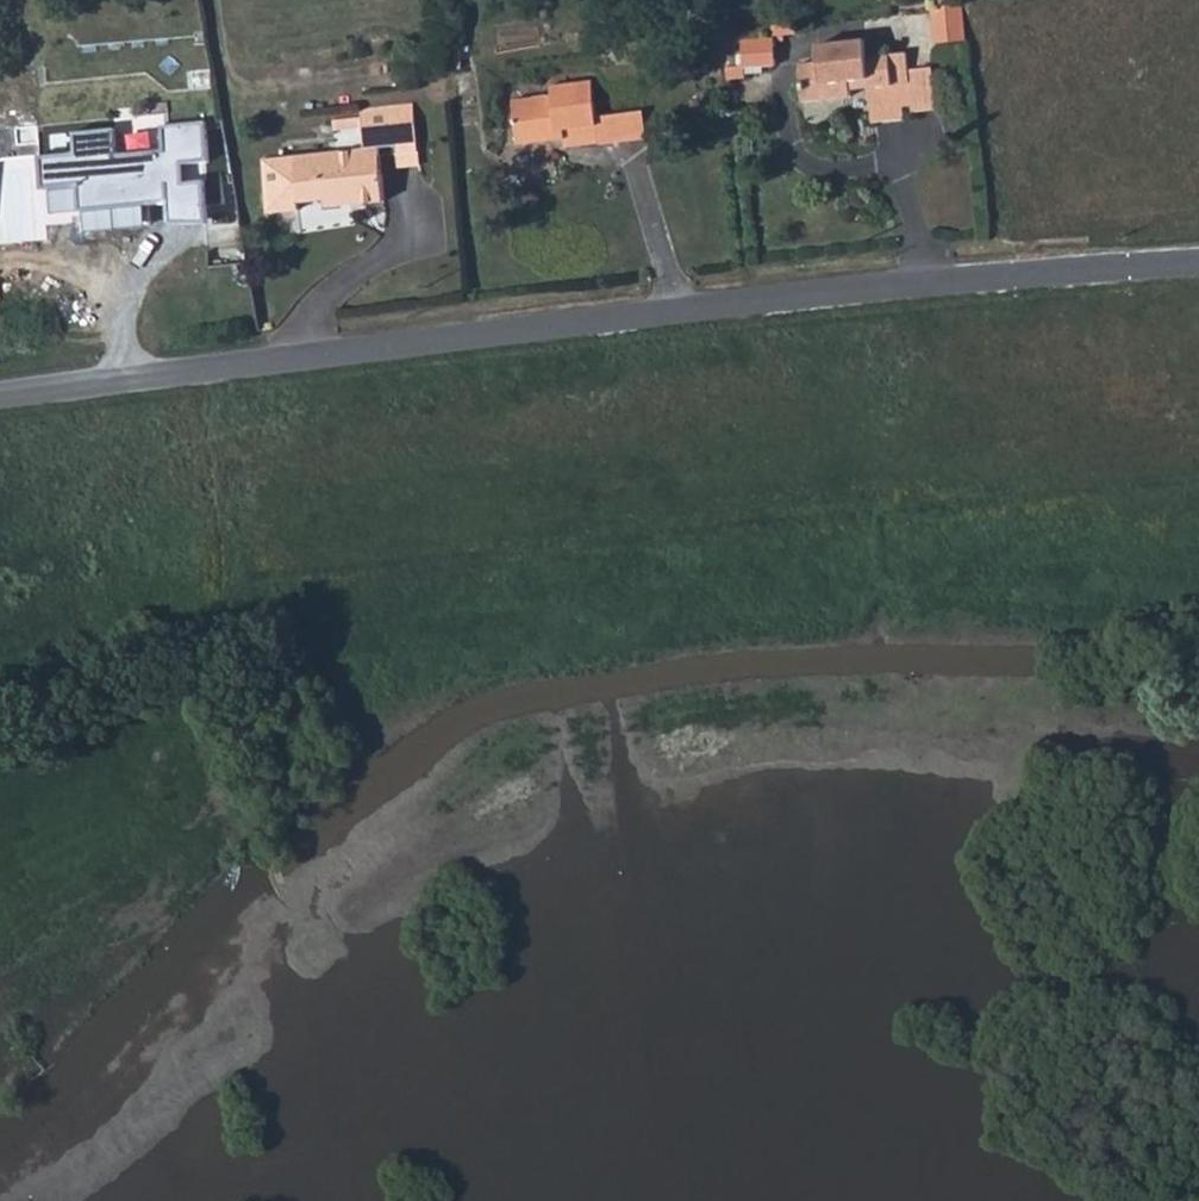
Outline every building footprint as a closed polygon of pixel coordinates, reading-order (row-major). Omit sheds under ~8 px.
[(936,7),(939,45),(973,42),(970,5),(936,7)] [(745,40),(748,70),(782,67),(779,37),(745,40)] [(817,63),(818,83),(800,84),(805,121),(852,117),(852,108),(867,107),(869,143),(902,141),(901,127),(910,126),(911,130),(937,128),(932,85),(913,87),(911,72),(868,76),(867,59),(817,63)] [(549,93),(508,100),(513,144),(562,137),(563,147),(639,138),(635,109),(596,115),(589,76),(547,84),(549,93)] [(360,108),(365,148),(378,147),(395,145),(399,167),(421,164),(413,104),(360,108)] [(205,158),(201,122),(159,123),(161,146),(115,152),(109,125),(75,130),(77,150),(41,153),(45,189),(78,183),(81,210),(170,198),(173,218),(208,219),(205,179),(184,180),(181,162),(205,158)] [(261,158),(269,211),(385,198),(378,147),(365,148),(261,158)]
